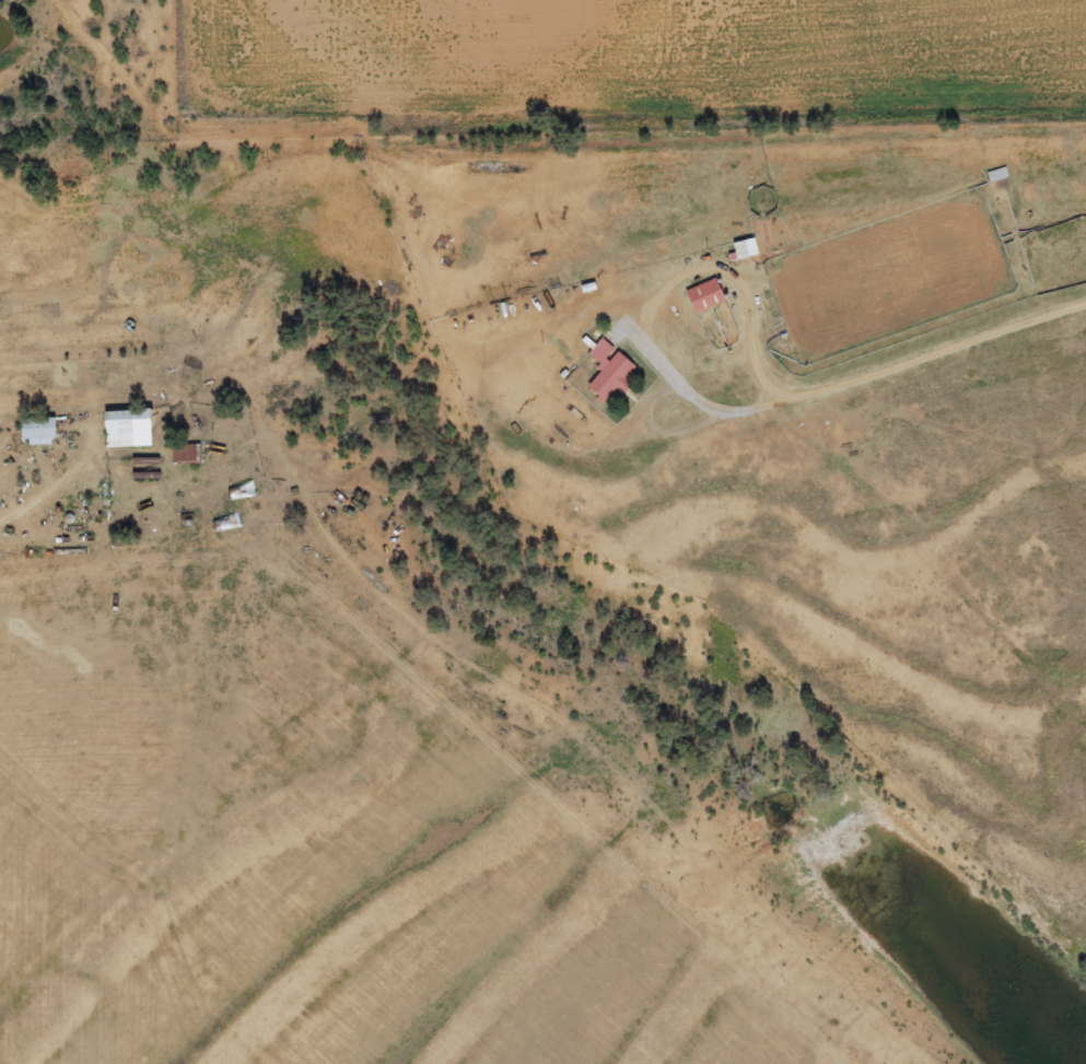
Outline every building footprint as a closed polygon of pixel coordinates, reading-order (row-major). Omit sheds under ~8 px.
[(739,260),(761,254),(756,238),(735,244),(739,260)] [(688,289),(696,313),(727,303),(720,279),(688,289)] [(637,367),(617,351),(618,350),(603,339),(589,356),(605,369),(589,388),(606,402),(616,389),(624,396),(634,384),(628,379),(637,367)] [(153,446),(153,410),(107,411),(108,448),(153,446)] [(56,418),(25,419),(26,446),(57,445),(56,418)] [(202,462),(202,445),(174,445),(175,462),(202,462)]
